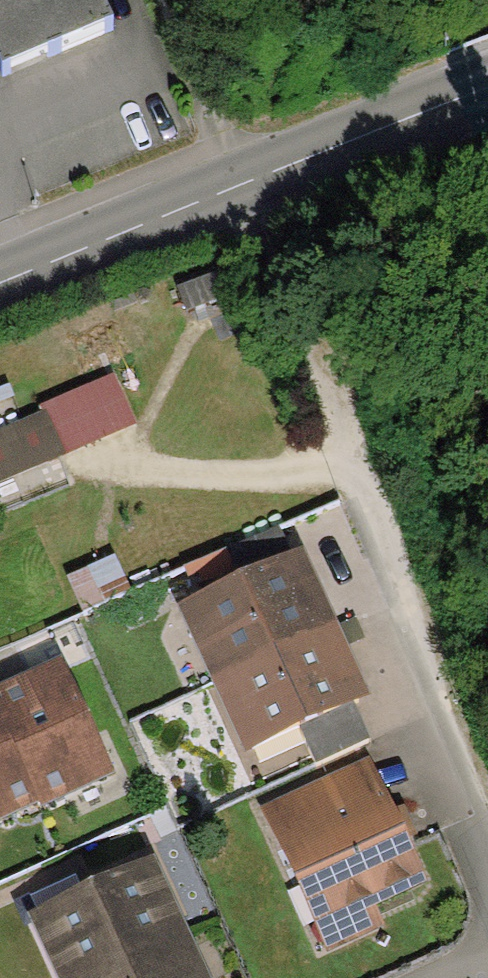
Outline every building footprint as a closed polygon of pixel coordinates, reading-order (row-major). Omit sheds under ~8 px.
[(1,71),(114,24),(104,0),(0,0),(0,68),(1,71)] [(115,375),(39,407),(42,412),(46,410),(65,455),(136,425),(115,375)] [(65,455),(46,410),(42,412),(0,430),(0,484),(65,455)] [(211,683),(338,626),(303,551),(177,609),(211,683)] [(338,626),(211,683),(244,756),(300,731),(356,706),(371,699),(338,626)] [(42,805),(44,809),(116,775),(62,660),(0,688),(0,716),(42,805)] [(370,738),(356,706),(300,731),(315,763),(370,738)] [(42,805),(0,716),(0,823),(42,805)] [(428,886),(370,758),(261,808),(327,952),(385,926),(377,909),(428,886)] [(55,977),(90,977),(188,932),(153,858),(26,918),(55,977)] [(188,932),(90,977),(210,977),(188,932)]
